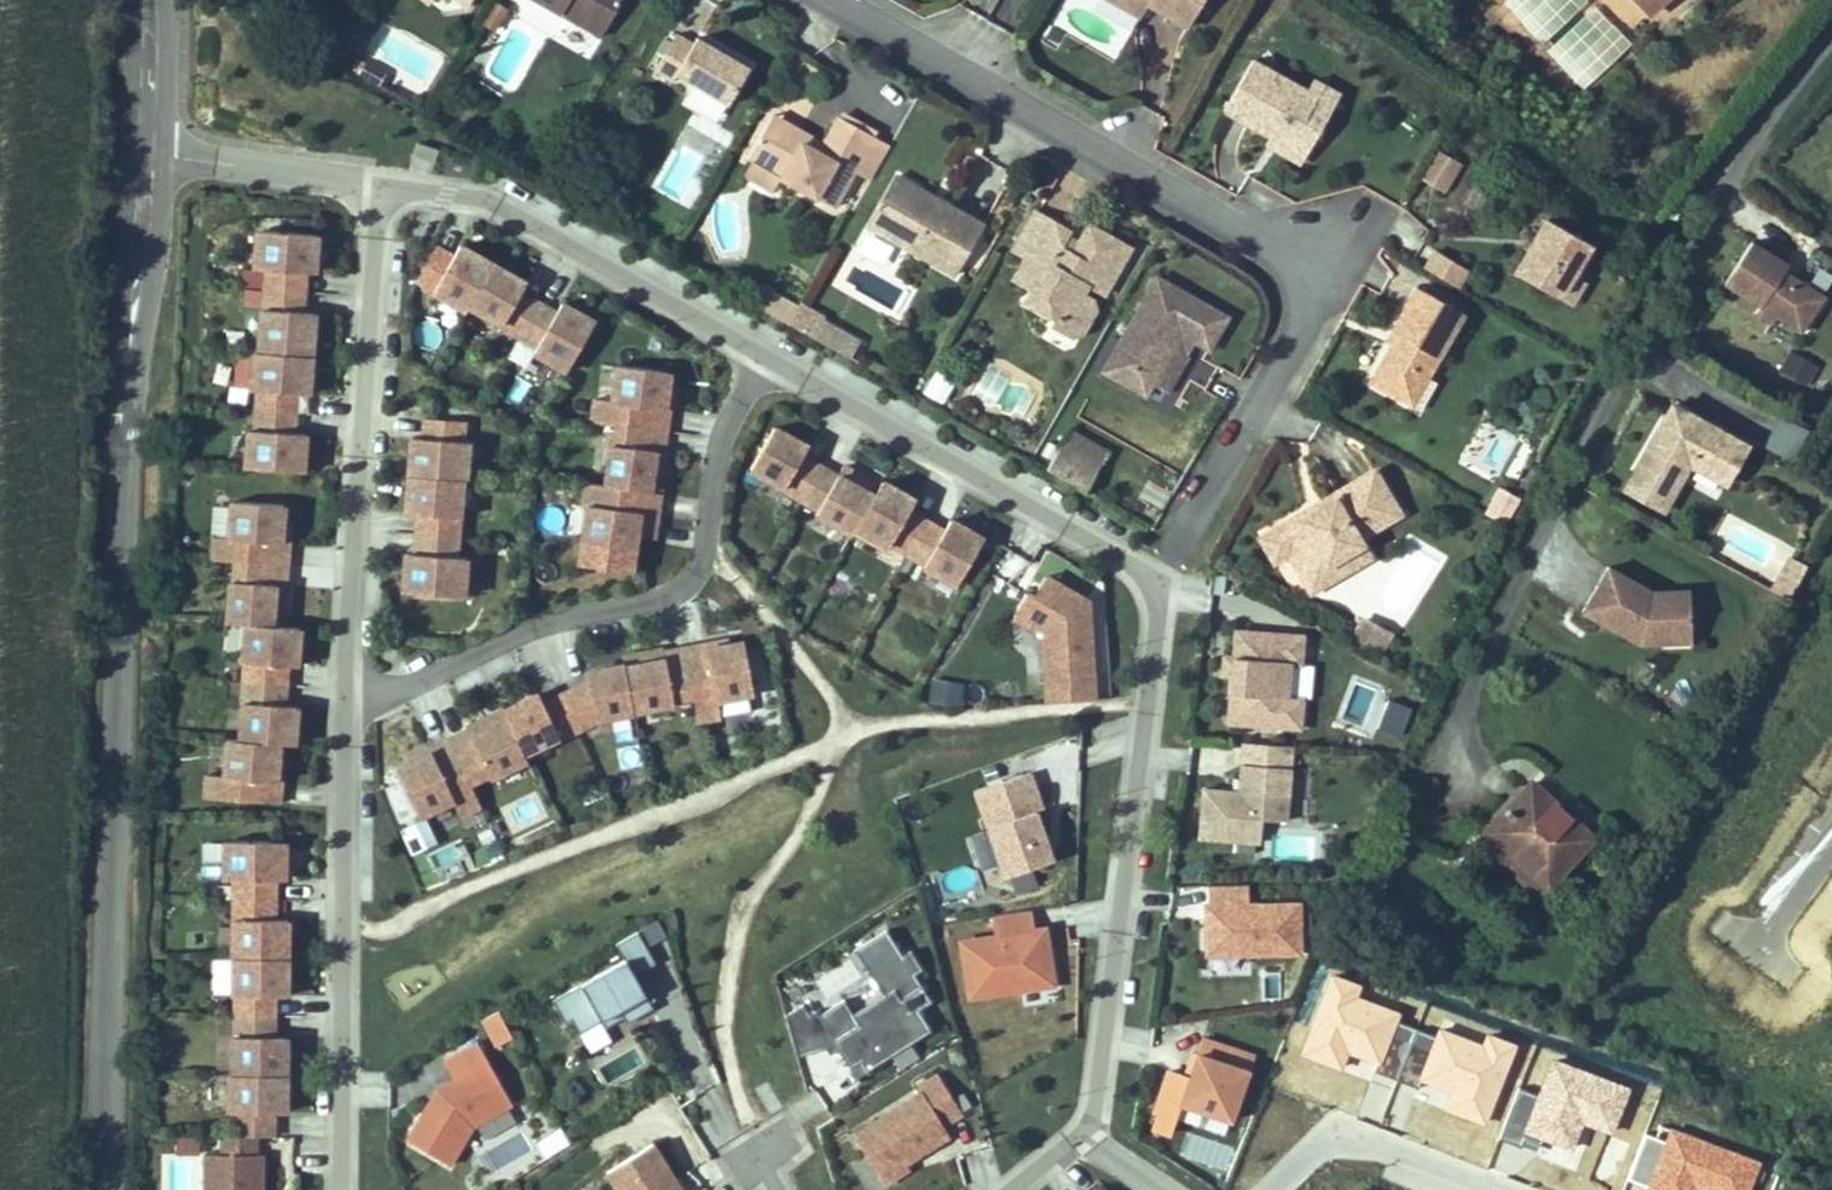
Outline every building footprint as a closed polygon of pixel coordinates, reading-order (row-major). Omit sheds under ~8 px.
[(602,36),(622,0),(537,0),(602,36)] [(1145,8),(1131,0),(1112,0),(1141,16),(1145,8)] [(1145,8),(1148,4),(1189,27),(1204,0),(1131,0),(1145,8)] [(1650,12),(1663,0),(1639,0),(1650,12)] [(500,18),(507,8),(497,2),(491,12),(500,18)] [(493,30),(500,18),(491,12),(483,24),(493,30)] [(676,34),(655,71),(673,81),(676,76),(728,105),(750,67),(717,48),(697,37),(693,44),(676,34)] [(369,78),(374,69),(357,59),(352,69),(369,78)] [(1252,61),(1224,112),(1271,137),(1305,156),(1333,105),(1306,91),(1252,61)] [(380,84),(385,75),(374,69),(369,78),(380,84)] [(1306,91),(1333,105),(1339,94),(1312,80),(1306,91)] [(772,116),(768,123),(820,153),(824,145),(772,116)] [(768,123),(748,159),(752,161),(781,177),(834,207),(855,169),(874,136),(839,117),(824,145),(820,153),(768,123)] [(872,179),(891,145),(874,136),(855,169),(872,179)] [(1301,163),(1305,156),(1271,137),(1267,144),(1301,163)] [(410,142),(407,166),(437,170),(440,146),(410,142)] [(1443,191),(1460,162),(1440,151),(1424,180),(1443,191)] [(781,177),(752,161),(745,173),(774,189),(781,177)] [(895,177),(868,225),(956,273),(982,225),(945,205),(939,214),(924,206),(929,196),(895,177)] [(945,205),(929,196),(924,206),(939,214),(945,205)] [(1026,257),(1015,278),(1032,288),(1025,301),(1055,318),(1051,326),(1072,338),(1076,330),(1090,306),(1094,298),(1083,292),(1087,284),(1105,294),(1131,248),(1104,233),(1088,224),(1079,241),(1073,251),(1062,245),(1068,235),(1070,231),(1035,212),(1013,250),(1026,257)] [(1575,275),(1593,245),(1547,218),(1515,273),(1552,294),(1566,291),(1575,275)] [(316,273),(318,235),(263,231),(261,254),(256,253),(255,268),(267,269),(306,272),(316,273)] [(1068,235),(1062,245),(1073,251),(1079,241),(1068,235)] [(1824,296),(1784,271),(1788,265),(1751,242),(1739,261),(1724,284),(1759,307),(1755,314),(1772,325),(1777,317),(1801,332),(1824,296)] [(469,306),(493,264),(460,245),(454,256),(436,246),(416,281),(434,291),(433,292),(466,311),(469,306)] [(1458,287),(1468,270),(1436,251),(1426,268),(1458,287)] [(502,325),(524,287),(526,283),(493,264),(469,306),(502,325)] [(305,292),(306,272),(267,269),(266,289),(305,292)] [(1572,305),(1586,282),(1575,275),(1566,291),(1552,294),(1572,305)] [(1156,277),(1104,371),(1147,395),(1153,384),(1181,333),(1196,341),(1209,349),(1227,316),(1195,298),(1156,277)] [(518,340),(542,297),(524,287),(502,325),(500,330),(518,340)] [(1390,347),(1370,382),(1412,406),(1428,378),(1464,313),(1416,287),(1392,330),(1397,334),(1390,347)] [(789,323),(798,308),(764,288),(755,305),(789,323)] [(303,312),(305,292),(266,289),(264,310),(303,312)] [(535,350),(559,307),(542,297),(518,340),(535,350)] [(567,370),(598,316),(565,297),(559,307),(535,350),(532,356),(545,363),(547,359),(567,370)] [(1090,306),(1076,330),(1083,333),(1096,309),(1090,306)] [(821,322),(798,308),(789,323),(812,337),(821,322)] [(310,355),(312,330),(302,329),(303,312),(264,310),(263,309),(260,352),(310,355)] [(312,330),(313,313),(303,312),(302,329),(312,330)] [(826,345),(835,330),(821,322),(812,337),(826,345)] [(1385,343),(1390,347),(1397,334),(1392,330),(1385,343)] [(1196,341),(1181,333),(1153,384),(1167,392),(1196,341)] [(307,394),(310,355),(260,352),(255,351),(253,389),(258,390),(297,393),(307,394)] [(1789,354),(1780,373),(1806,385),(1815,366),(1789,354)] [(666,390),(668,375),(616,367),(611,401),(594,398),(591,421),(625,426),(664,431),(667,412),(662,412),(666,390)] [(943,404),(954,382),(933,371),(922,393),(943,404)] [(1428,378),(1412,406),(1421,410),(1436,383),(1428,378)] [(295,413),(297,393),(258,390),(256,410),(295,413)] [(1746,446),(1671,405),(1655,434),(1635,471),(1674,492),(1688,465),(1725,485),(1746,446)] [(293,433),(295,413),(256,410),(255,430),(293,433)] [(461,442),(463,421),(426,419),(424,439),(461,442)] [(658,493),(664,451),(661,451),(664,431),(625,426),(622,446),(609,444),(603,485),(658,493)] [(303,472),(306,434),(293,433),(255,430),(249,430),(246,467),(303,472)] [(781,493),(799,461),(805,451),(772,431),(747,473),(781,493)] [(1108,452),(1069,431),(1063,441),(1102,463),(1108,452)] [(465,479),(467,442),(461,442),(424,439),(412,438),(409,475),(465,479)] [(1085,491),(1102,463),(1063,441),(1047,469),(1085,491)] [(797,506),(817,471),(799,461),(781,493),(780,496),(797,506)] [(815,516),(835,481),(817,471),(797,506),(815,516)] [(815,516),(813,520),(848,540),(852,534),(876,491),(840,471),(835,481),(815,516)] [(1308,509),(1274,529),(1302,576),(1325,562),(1328,567),(1363,546),(1358,538),(1399,514),(1373,471),(1337,492),(1340,498),(1312,514),(1308,509)] [(1674,492),(1635,471),(1625,491),(1663,511),(1674,492)] [(461,518),(465,479),(409,475),(405,513),(418,514),(460,518),(461,518)] [(634,533),(637,512),(654,515),(658,493),(603,485),(583,483),(580,507),(584,508),(579,545),(631,553),(634,533)] [(876,491),(852,534),(885,553),(886,550),(906,516),(912,505),(879,486),(876,491)] [(1519,498),(1500,488),(1495,497),(1515,507),(1519,498)] [(1324,500),(1308,509),(1312,514),(1340,498),(1337,492),(1324,500)] [(1506,524),(1515,507),(1495,497),(1487,514),(1506,524)] [(281,542),(284,505),(232,501),(229,538),(214,537),(213,559),(232,560),(280,564),(281,542)] [(651,536),(654,515),(637,512),(634,533),(651,536)] [(458,537),(460,518),(418,514),(417,534),(458,537)] [(904,561),(923,526),(906,516),(886,550),(904,561)] [(923,526),(904,561),(921,570),(941,537),(923,526)] [(920,573),(953,592),(980,545),(947,526),(941,537),(921,570),(920,573)] [(457,558),(458,537),(417,534),(415,555),(457,558)] [(287,565),(289,543),(281,542),(280,564),(287,565)] [(1325,562),(1302,576),(1311,591),(1369,557),(1363,546),(1328,567),(1325,562)] [(458,596),(460,574),(464,574),(466,559),(457,558),(415,555),(405,554),(402,592),(458,596)] [(1790,599),(1807,567),(1791,558),(1774,591),(1790,599)] [(285,585),(287,565),(280,564),(232,560),(230,581),(285,585)] [(1691,630),(1689,590),(1655,592),(1609,567),(1583,612),(1641,645),(1663,644),(1663,631),(1691,630)] [(1049,605),(1061,585),(1046,576),(1034,596),(1049,605)] [(282,626),(285,585),(230,581),(227,622),(246,624),(282,626)] [(1094,700),(1087,601),(1061,585),(1049,605),(1034,596),(1027,592),(1013,615),(1043,633),(1047,703),(1094,700)] [(1363,620),(1351,642),(1377,657),(1389,634),(1363,620)] [(296,666),(299,628),(282,626),(246,624),(243,662),(245,662),(287,665),(296,666)] [(1692,643),(1691,630),(1663,631),(1663,644),(1692,643)] [(1287,697),(1290,660),(1300,661),(1302,636),(1235,631),(1228,723),(1300,728),(1302,698),(1287,697)] [(724,647),(723,643),(701,647),(702,651),(724,647)] [(724,647),(702,651),(701,647),(685,650),(692,690),(699,723),(714,720),(711,703),(748,697),(739,645),(724,647)] [(692,690),(685,650),(659,654),(658,651),(623,658),(624,665),(634,713),(675,705),(672,693),(692,690)] [(285,685),(287,665),(245,662),(244,682),(285,685)] [(634,713),(624,665),(586,672),(588,683),(559,688),(561,693),(579,732),(597,723),(596,721),(634,713)] [(932,677),(927,702),(958,708),(963,684),(932,677)] [(284,705),(285,685),(244,682),(242,702),(284,705)] [(560,741),(579,732),(561,693),(559,688),(539,692),(541,700),(506,716),(527,759),(561,743),(560,741)] [(1402,737),(1410,705),(1385,699),(1377,731),(1402,737)] [(294,744),(297,706),(284,705),(242,702),(240,740),(279,743),(294,744)] [(527,759),(506,716),(468,734),(470,737),(451,746),(468,782),(487,773),(492,783),(530,766),(527,759)] [(276,780),(278,759),(279,743),(240,740),(227,739),(224,776),(207,774),(205,798),(279,803),(281,781),(276,780)] [(1286,821),(1292,746),(1243,743),(1240,778),(1239,792),(1232,792),(1203,789),(1200,838),(1261,843),(1262,819),(1286,821)] [(483,812),(468,782),(451,746),(431,755),(433,759),(412,769),(399,775),(422,822),(455,807),(462,822),(483,812)] [(412,769),(433,759),(431,755),(410,765),(412,769)] [(1514,802),(1478,842),(1539,897),(1604,825),(1542,770),(1514,802)] [(1036,816),(1043,813),(1029,771),(974,790),(1003,876),(1051,859),(1036,816)] [(1239,792),(1240,778),(1233,778),(1232,792),(1239,792)] [(283,879),(283,842),(227,841),(227,864),(223,864),(222,879),(235,879),(274,879),(283,879)] [(273,900),(274,879),(235,879),(234,899),(273,900)] [(1300,949),(1299,902),(1248,903),(1248,884),(1208,885),(1208,904),(1206,904),(1206,955),(1243,955),(1243,950),(1243,944),(1251,944),(1251,950),(1300,949)] [(273,920),(273,900),(234,899),(234,919),(273,920)] [(1053,984),(1045,928),(1032,930),(1029,910),(993,915),(996,936),(962,941),(970,997),(1053,984)] [(287,958),(288,920),(273,920),(234,919),(234,957),(287,958)] [(867,1071),(932,1031),(919,1010),(932,1001),(914,974),(923,969),(911,950),(903,955),(886,929),(855,949),(884,995),(854,1015),(844,1000),(819,1015),(816,1010),(810,1014),(803,1004),(786,1015),(797,1057),(826,1048),(830,1055),(839,1049),(850,1067),(861,1061),(867,1071)] [(653,1009),(634,976),(655,964),(637,932),(615,945),(624,960),(552,1001),(564,1023),(570,1020),(579,1034),(619,1011),(623,1018),(626,1024),(653,1009)] [(287,996),(287,958),(234,957),(233,995),(236,995),(274,996),(287,996)] [(838,966),(813,979),(825,1000),(849,987),(838,966)] [(274,1016),(274,996),(236,995),(236,1016),(274,1016)] [(513,1037),(498,1010),(482,1019),(497,1045),(513,1037)] [(619,1011),(579,1034),(590,1054),(608,1044),(600,1031),(623,1018),(619,1011)] [(274,1036),(274,1016),(236,1016),(236,1036),(274,1036)] [(274,1036),(236,1036),(233,1036),(233,1074),(286,1074),(287,1036),(274,1036)] [(1231,1120),(1254,1055),(1204,1038),(1181,1103),(1231,1120)] [(472,1127),(512,1105),(477,1044),(445,1062),(455,1080),(452,1081),(454,1086),(442,1093),(437,1090),(407,1140),(449,1166),(472,1127)] [(867,1071),(861,1061),(850,1067),(857,1078),(867,1071)] [(286,1112),(286,1074),(233,1074),(229,1074),(229,1112),(235,1112),(273,1112),(286,1112)] [(950,1136),(943,1125),(962,1113),(938,1075),(918,1087),(921,1092),(873,1123),(877,1129),(857,1142),(884,1184),(909,1169),(906,1164),(950,1136)] [(442,1093),(454,1086),(452,1081),(437,1090),(442,1093)] [(273,1136),(273,1112),(235,1112),(235,1136),(257,1136),(273,1136)] [(857,1142),(877,1129),(873,1123),(853,1135),(857,1142)] [(263,1155),(257,1155),(257,1136),(235,1136),(221,1136),(221,1155),(204,1155),(204,1189),(262,1189),(263,1155)] [(199,1139),(181,1138),(180,1156),(162,1155),(160,1189),(197,1189),(199,1139)] [(653,1144),(607,1174),(617,1189),(682,1189),(653,1144)]
